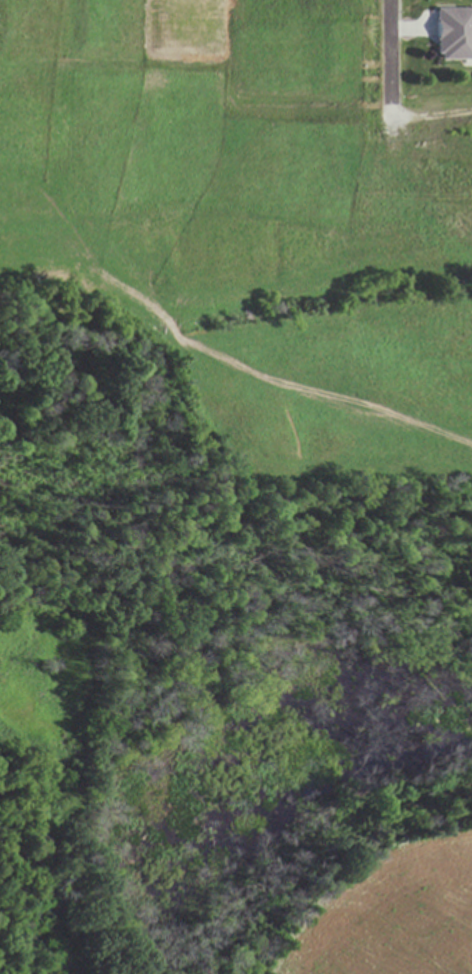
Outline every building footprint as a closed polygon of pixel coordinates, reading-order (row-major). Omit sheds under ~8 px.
[(436,10),(436,62),(471,62),(471,10),(436,10)]
